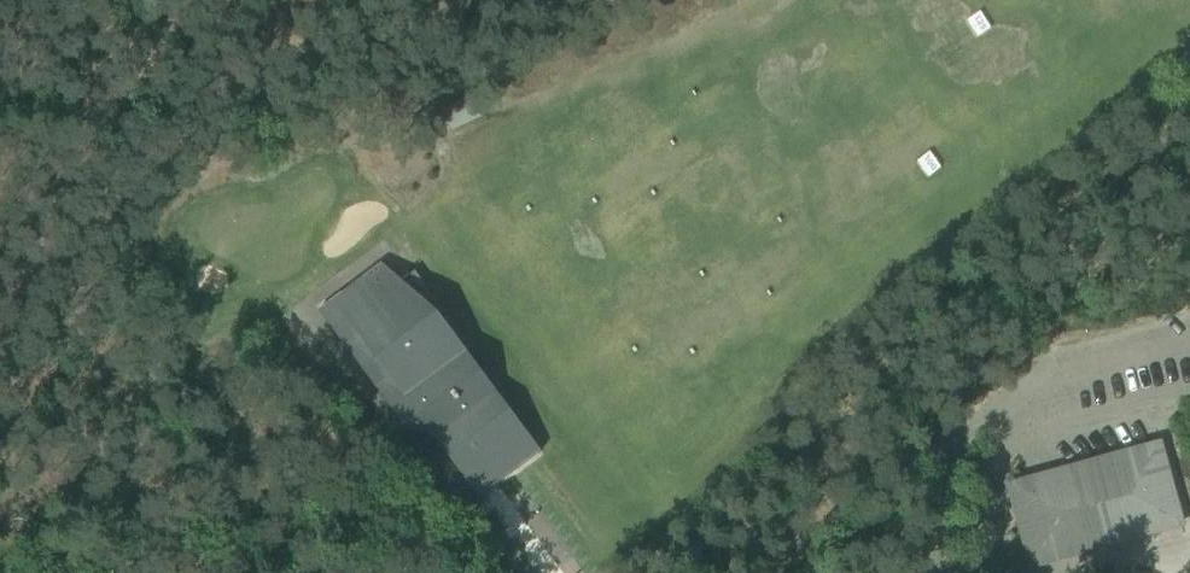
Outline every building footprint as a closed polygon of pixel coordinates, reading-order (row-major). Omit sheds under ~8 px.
[(382,262),(318,309),(319,311),(322,309),(408,426),(422,415),(437,435),(480,493),(477,495),(479,496),(541,450),(540,448),(538,450),(479,372),(451,363),(380,266),(383,264),(382,262)] [(1189,299),(1189,286),(1180,289),(1184,301),(1189,299)] [(1181,523),(1159,444),(1010,485),(1033,565),(1034,564),(1031,555),(1177,514),(1180,524),(1181,523)]
